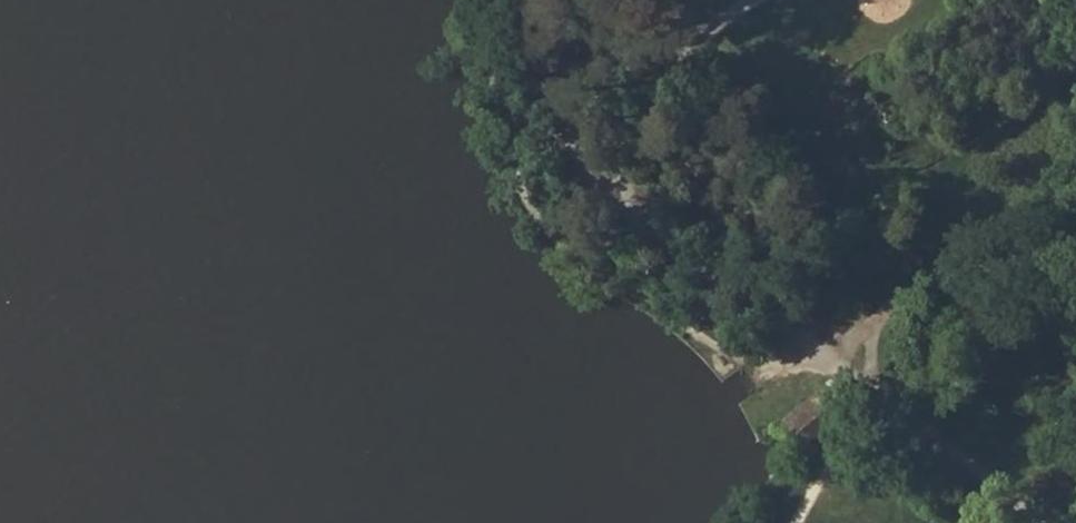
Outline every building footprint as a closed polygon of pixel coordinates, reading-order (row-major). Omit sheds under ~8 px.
[(777,428),(803,458),(858,411),(832,381),(777,428)]
